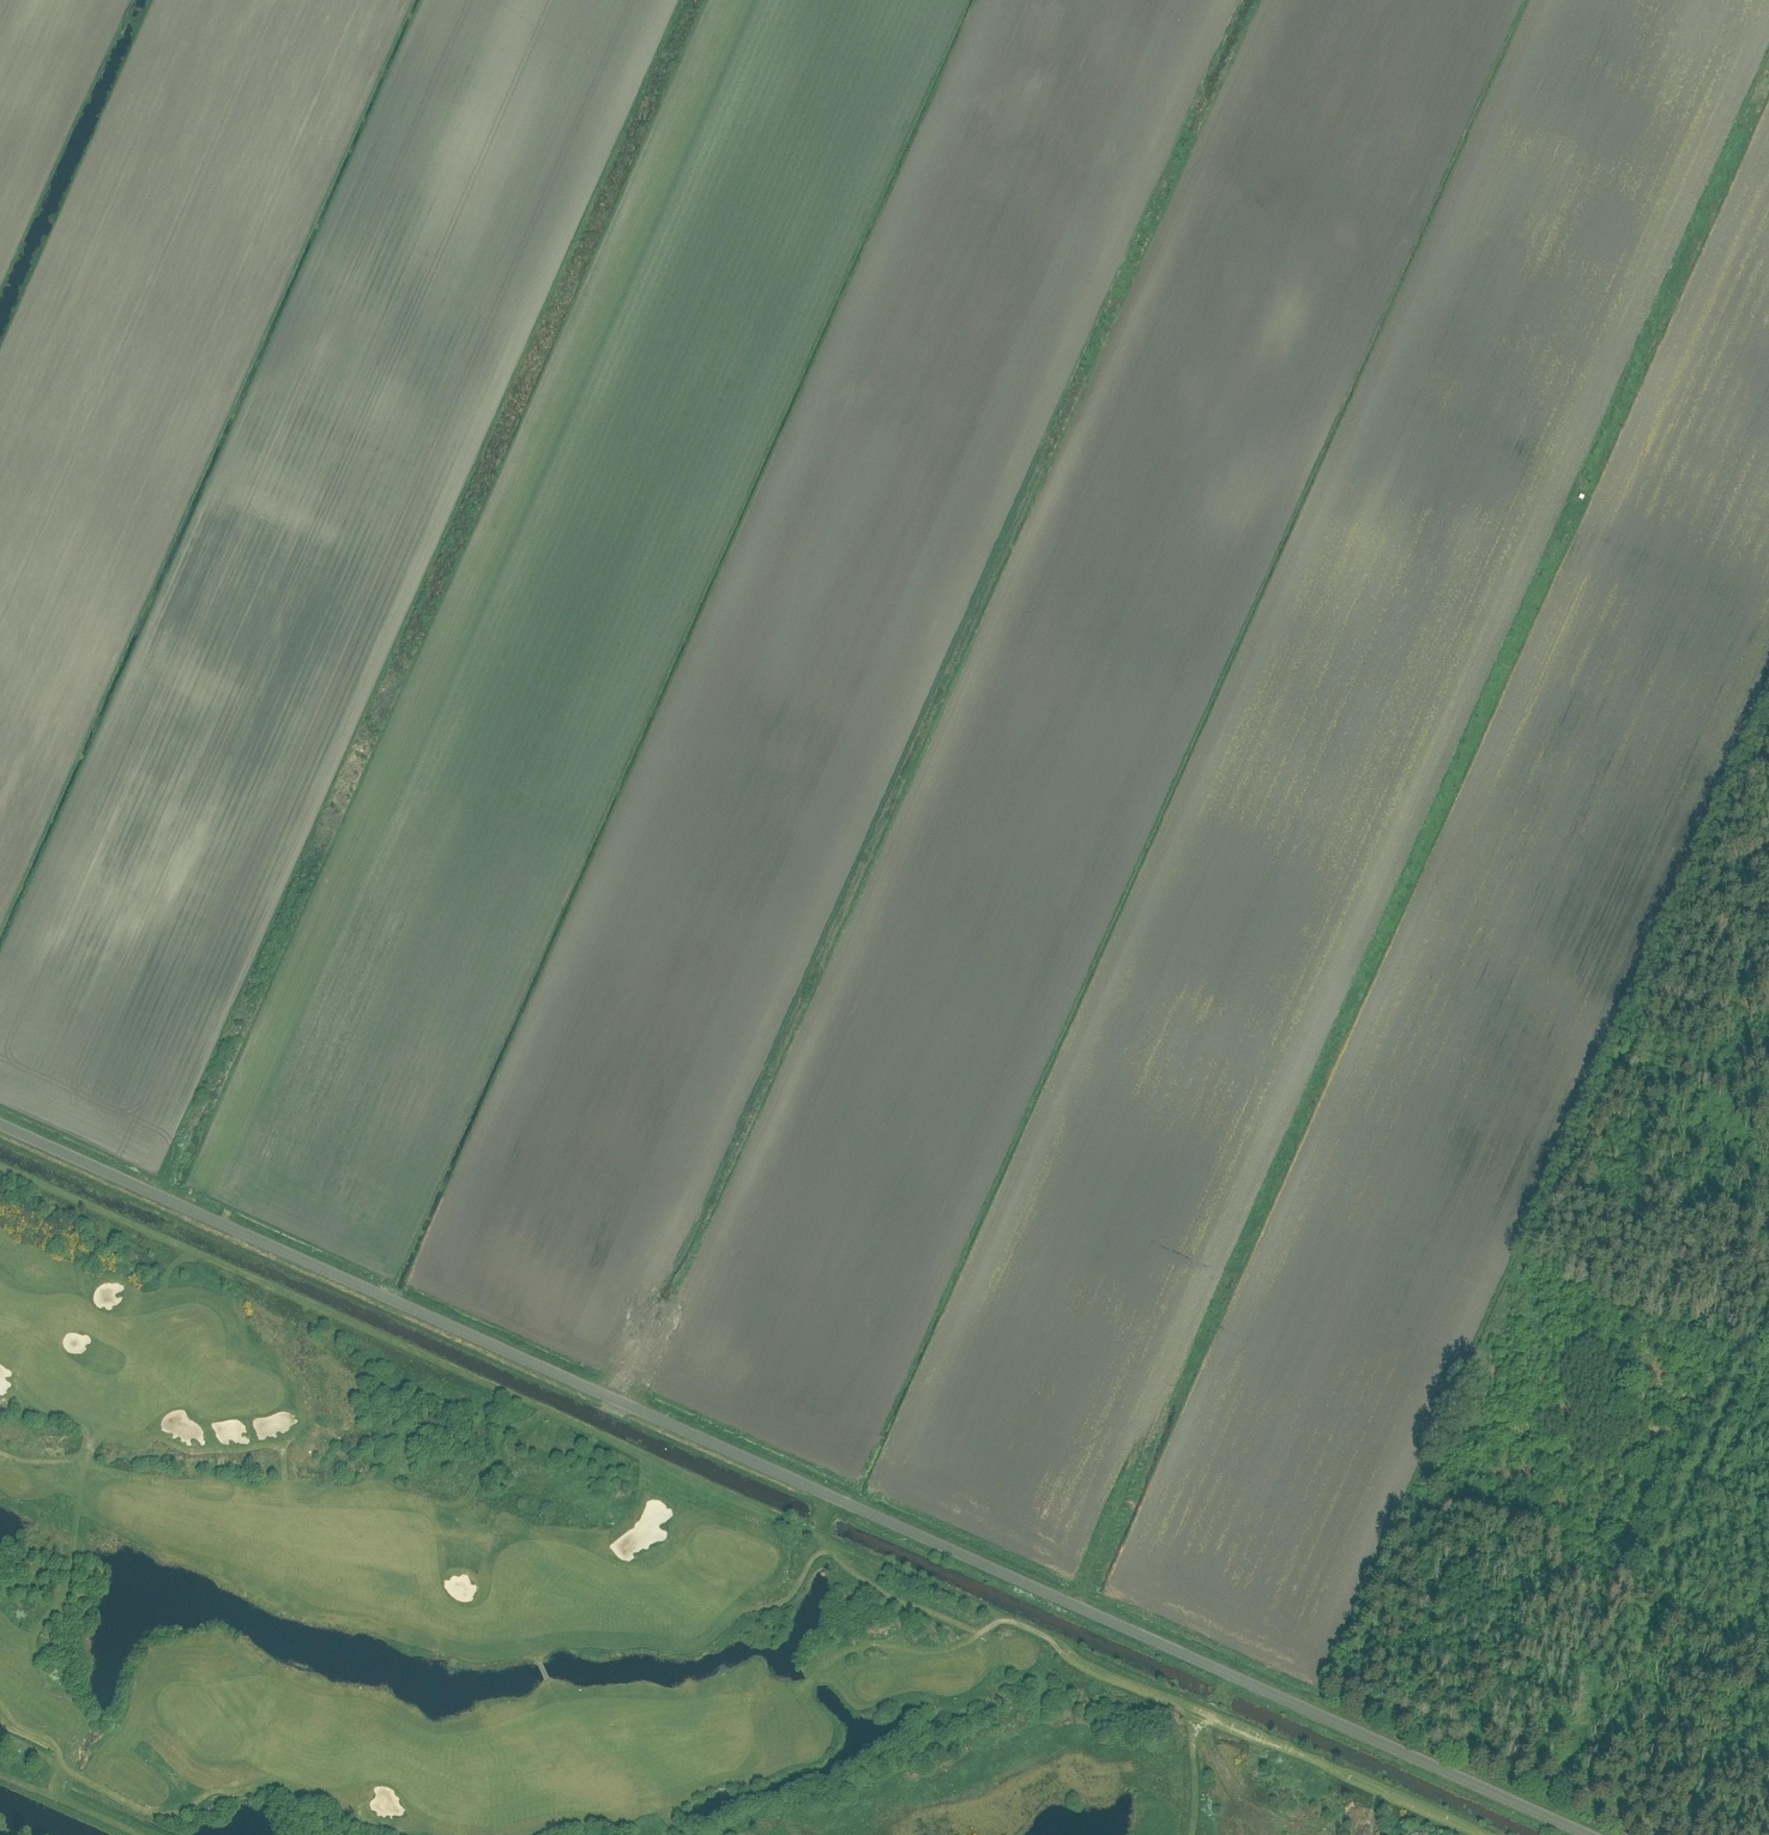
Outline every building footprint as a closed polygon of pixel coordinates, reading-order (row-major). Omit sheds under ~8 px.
[(1164,1799),(1172,1797),(1170,1788),(1162,1790),(1164,1799)]
